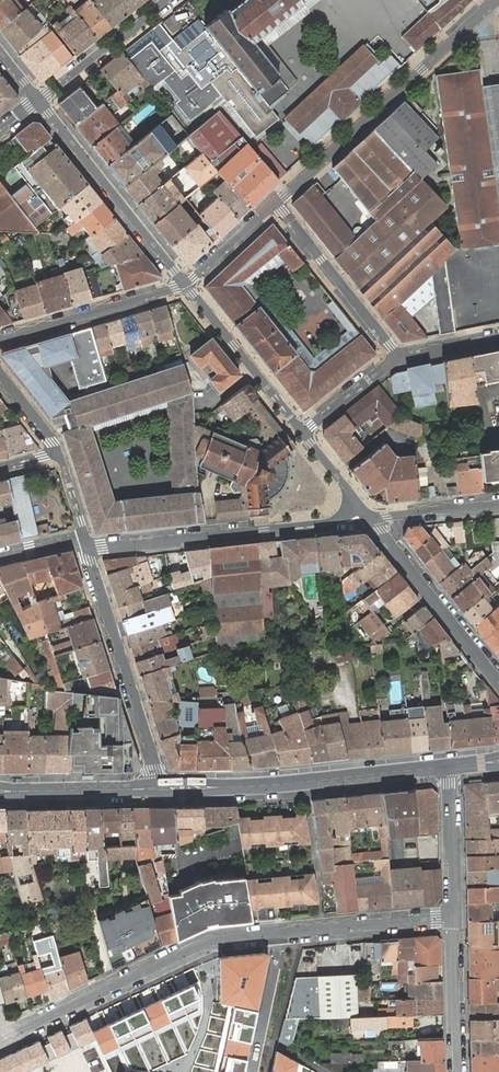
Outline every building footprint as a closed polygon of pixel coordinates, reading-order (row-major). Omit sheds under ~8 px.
[(16,15),(24,10),(16,0),(2,0),(0,2),(0,28),(16,15)] [(96,39),(111,27),(90,0),(88,0),(74,11),(96,39)] [(111,27),(143,1),(142,0),(90,0),(111,27)] [(268,106),(288,90),(280,79),(277,82),(275,79),(278,76),(259,52),(253,43),(303,3),(305,7),(314,0),(242,0),(227,12),(225,10),(203,27),(197,19),(165,44),(188,72),(200,88),(210,81),(221,96),(226,102),(230,99),(235,106),(233,108),(255,137),(279,118),(268,106)] [(429,15),(441,5),(439,2),(441,0),(439,0),(438,0),(438,3),(426,11),(427,12),(429,15)] [(439,2),(441,5),(429,15),(431,17),(440,30),(464,7),(472,0),(441,0),(439,2)] [(51,24),(75,55),(96,39),(74,11),(68,3),(64,7),(70,14),(72,18),(61,27),(58,23),(55,20),(51,24)] [(310,12),(305,7),(303,3),(253,43),(259,52),(268,45),(310,12)] [(20,56),(52,31),(48,26),(46,23),(46,18),(41,12),(34,18),(26,8),(24,10),(16,15),(0,28),(0,31),(16,51),(20,56)] [(429,15),(427,12),(401,36),(416,52),(440,30),(431,17),(429,15)] [(72,18),(70,14),(65,18),(63,19),(58,23),(61,27),(72,18)] [(52,31),(20,56),(40,82),(72,57),(52,31)] [(151,40),(127,59),(149,86),(151,89),(163,79),(180,100),(176,103),(189,121),(221,96),(210,81),(200,88),(188,72),(181,77),(175,70),(159,50),(151,40)] [(165,44),(159,50),(175,70),(181,77),(188,72),(165,44)] [(268,45),(259,52),(278,76),(280,79),(288,90),(298,81),(268,45)] [(327,107),(341,122),(361,103),(348,88),(371,66),(377,61),(363,46),(284,119),(299,134),(327,107)] [(127,59),(122,52),(100,69),(117,90),(123,97),(127,103),(132,99),(127,92),(139,82),(144,90),(149,86),(127,59)] [(361,103),(384,82),(371,66),(348,88),(361,103)] [(435,76),(437,91),(438,91),(460,249),(498,244),(498,212),(481,86),(481,85),(479,69),(435,76)] [(0,75),(0,114),(19,99),(0,75)] [(498,83),(481,86),(498,212),(498,83)] [(57,103),(74,125),(96,107),(88,97),(79,86),(57,103)] [(117,90),(109,97),(108,97),(111,102),(116,98),(118,101),(123,97),(117,90)] [(421,110),(408,96),(402,102),(415,115),(421,110)] [(108,97),(102,102),(105,107),(111,102),(108,97)] [(127,103),(123,97),(118,101),(123,107),(127,103)] [(96,107),(74,125),(91,146),(118,125),(119,124),(134,112),(127,103),(123,107),(126,111),(115,120),(105,107),(102,102),(98,106),(96,107)] [(415,115),(402,102),(372,130),(419,180),(436,164),(424,151),(437,138),(415,115)] [(299,134),(313,148),(341,122),(327,107),(299,134)] [(250,207),(278,181),(256,154),(252,150),(237,131),(219,111),(188,136),(201,153),(217,172),(225,180),(227,183),(250,207)] [(163,121),(149,132),(166,153),(172,148),(177,144),(180,142),(163,121)] [(35,150),(50,138),(39,123),(32,123),(15,136),(24,148),(20,150),(25,156),(26,157),(29,155),(35,150)] [(118,125),(91,146),(107,166),(134,144),(131,140),(127,143),(118,131),(121,128),(118,125)] [(125,132),(121,128),(118,131),(127,143),(131,140),(127,136),(125,132)] [(374,221),(419,180),(372,130),(333,167),(332,168),(374,221)] [(134,144),(107,166),(124,187),(157,160),(166,153),(149,132),(134,144)] [(260,143),(252,150),(256,154),(278,181),(286,174),(260,143)] [(26,170),(57,209),(61,205),(87,185),(57,146),(42,158),(26,170)] [(39,232),(34,227),(57,209),(26,170),(42,158),(35,150),(29,155),(26,157),(5,173),(0,177),(0,230),(39,232)] [(217,172),(201,153),(191,161),(186,165),(183,167),(177,172),(181,176),(187,172),(194,181),(179,193),(178,192),(176,190),(174,186),(176,185),(170,178),(160,186),(137,204),(153,224),(177,204),(184,199),(185,198),(199,187),(203,184),(204,182),(212,176),(217,172)] [(157,160),(124,187),(137,204),(160,186),(154,179),(152,176),(158,171),(163,167),(161,164),(157,160)] [(215,194),(227,183),(225,180),(213,192),(215,194)] [(451,305),(445,260),(455,250),(429,222),(446,206),(419,180),(374,221),(355,239),(335,258),(401,342),(425,337),(411,318),(434,297),(435,307),(451,305)] [(316,182),(313,185),(321,196),(325,192),(316,182)] [(237,219),(250,207),(227,183),(215,194),(217,197),(237,219)] [(56,231),(59,234),(63,231),(65,229),(75,221),(101,201),(87,185),(61,205),(69,214),(64,218),(67,222),(56,231)] [(292,205),(335,258),(355,239),(321,196),(313,185),(292,205)] [(217,237),(237,219),(217,197),(212,202),(208,205),(205,208),(198,214),(203,219),(205,222),(210,228),(217,237)] [(114,218),(101,201),(75,221),(65,229),(71,235),(82,227),(90,236),(114,218)] [(177,204),(153,224),(170,245),(194,225),(190,221),(187,216),(184,213),(177,204)] [(90,236),(85,239),(87,242),(90,240),(97,249),(90,254),(93,258),(100,254),(127,234),(114,218),(90,236)] [(194,225),(170,245),(187,266),(217,237),(210,228),(207,230),(204,232),(203,230),(200,226),(205,222),(203,219),(197,223),(194,225)] [(292,271),(303,262),(272,223),(204,287),(302,413),(376,353),(333,300),(328,304),(349,330),(355,338),(314,370),(309,370),(242,286),(243,281),(278,253),(284,260),(292,271)] [(0,238),(0,242),(3,245),(12,239),(7,233),(0,238)] [(144,255),(127,234),(100,254),(93,258),(96,262),(100,259),(105,267),(115,264),(144,255)] [(254,285),(284,260),(278,253),(243,281),(242,286),(309,370),(314,370),(355,338),(349,330),(313,359),(254,285)] [(115,264),(123,290),(160,279),(161,277),(144,255),(115,264)] [(60,269),(62,274),(72,305),(91,299),(82,273),(80,268),(74,270),(75,276),(71,277),(69,271),(66,272),(62,258),(57,259),(59,263),(60,269)] [(94,270),(82,273),(91,299),(102,296),(94,270)] [(62,274),(35,282),(36,285),(46,313),(72,305),(62,274)] [(46,313),(36,285),(14,291),(24,319),(46,313)] [(14,291),(13,287),(5,294),(15,322),(24,319),(14,291)] [(174,336),(165,305),(149,310),(158,340),(174,336)] [(451,305),(435,307),(439,334),(454,331),(451,305)] [(12,322),(0,307),(0,326),(12,322)] [(133,315),(141,344),(145,342),(152,340),(151,335),(153,334),(155,342),(158,340),(149,310),(133,315)] [(133,315),(119,319),(125,342),(127,350),(142,346),(141,344),(133,315)] [(119,319),(105,323),(112,346),(125,342),(119,319)] [(105,323),(92,327),(100,356),(113,352),(112,346),(105,323)] [(92,327),(63,336),(69,358),(78,389),(107,380),(106,375),(100,356),(92,327)] [(57,337),(37,343),(43,367),(69,358),(63,336),(57,337)] [(239,375),(210,339),(190,355),(218,391),(239,375)] [(1,356),(62,434),(63,437),(70,461),(94,534),(204,522),(199,466),(196,432),(176,433),(179,494),(174,494),(113,500),(89,425),(168,399),(191,391),(182,364),(167,369),(66,403),(41,368),(43,367),(37,343),(1,354),(1,356)] [(470,356),(474,385),(498,380),(498,350),(470,356)] [(443,361),(443,363),(445,383),(446,388),(447,400),(448,405),(454,404),(453,396),(469,394),(470,402),(471,412),(476,411),(475,402),(474,385),(470,356),(443,361)] [(180,359),(165,363),(167,369),(182,364),(180,359)] [(395,373),(390,377),(394,393),(412,390),(415,407),(436,403),(432,386),(445,383),(443,363),(428,366),(427,365),(407,369),(407,370),(395,373)] [(147,365),(133,369),(134,373),(148,368),(147,365)] [(132,367),(119,371),(120,377),(134,373),(133,369),(132,367)] [(106,375),(107,380),(120,377),(119,371),(106,375)] [(212,432),(196,425),(196,432),(199,466),(231,480),(228,487),(233,493),(241,492),(242,495),(239,499),(215,502),(216,519),(250,517),(268,515),(267,514),(267,508),(268,507),(267,500),(265,484),(267,483),(268,481),(270,479),(271,477),(271,475),(272,473),(272,471),(273,468),(272,466),(285,456),(290,452),(290,451),(295,447),(296,446),(285,432),(284,433),(280,428),(256,399),(257,398),(246,384),(217,409),(219,412),(223,409),(231,419),(233,421),(244,412),(264,438),(264,442),(261,444),(256,438),(248,439),(245,445),(212,431),(212,432)] [(323,437),(343,462),(362,447),(356,440),(364,434),(358,425),(368,417),(371,422),(379,416),(387,427),(390,425),(401,416),(387,399),(378,387),(324,430),(323,437)] [(191,391),(168,399),(174,494),(179,494),(176,433),(196,432),(196,425),(193,395),(191,391)] [(453,396),(454,404),(470,402),(469,394),(453,396)] [(9,410),(0,399),(0,415),(9,410)] [(223,409),(219,412),(227,422),(231,419),(223,409)] [(403,417),(401,416),(390,425),(422,439),(420,424),(403,417)] [(2,429),(9,456),(39,449),(35,444),(33,445),(25,447),(23,440),(22,435),(27,433),(17,421),(13,422),(14,426),(2,429)] [(9,456),(2,429),(0,430),(0,459),(9,456)] [(31,439),(23,440),(25,447),(33,445),(31,439)] [(384,443),(350,470),(370,496),(370,497),(385,504),(385,502),(418,499),(417,486),(427,485),(425,467),(415,468),(414,455),(398,457),(393,455),(384,443)] [(478,452),(478,454),(481,481),(498,479),(498,448),(487,450),(487,451),(478,452)] [(478,454),(454,457),(455,470),(457,486),(458,494),(482,492),(481,481),(478,454)] [(287,461),(285,456),(272,466),(273,468),(272,471),(272,473),(271,475),(271,477),(270,479),(268,481),(267,483),(265,484),(267,500),(268,500),(273,497),(278,493),(282,487),(285,481),(287,472),(288,469),(287,461)] [(22,475),(7,479),(12,502),(16,519),(21,540),(36,536),(36,532),(22,475)] [(7,479),(0,481),(0,504),(12,502),(7,479)] [(447,487),(448,495),(458,494),(457,486),(447,487)] [(21,540),(16,519),(3,522),(0,523),(0,544),(21,540)] [(462,521),(453,522),(456,543),(464,542),(462,521)] [(60,531),(59,526),(36,532),(36,536),(60,531)] [(403,537),(413,550),(428,538),(419,526),(408,527),(403,537)] [(428,538),(413,550),(423,562),(439,549),(448,547),(434,528),(430,536),(428,538)] [(361,532),(337,535),(340,566),(363,564),(379,551),(366,534),(361,532)] [(318,563),(319,571),(336,569),(336,575),(340,575),(341,574),(340,566),(337,535),(315,537),(318,563)] [(315,537),(294,539),(297,565),(318,563),(315,537)] [(257,543),(258,560),(260,587),(262,618),(273,617),(271,594),(269,594),(268,586),(270,582),(277,581),(278,585),(291,585),(290,581),(299,576),(297,565),(294,539),(279,540),(280,555),(277,556),(275,541),(257,543)] [(216,650),(264,645),(262,618),(260,587),(258,560),(257,543),(208,549),(209,562),(211,562),(213,593),(214,593),(217,635),(215,635),(215,636),(216,650)] [(179,570),(168,573),(168,575),(169,577),(171,584),(173,589),(190,584),(201,581),(209,578),(210,578),(209,562),(208,549),(184,551),(188,570),(179,573),(179,570)] [(439,549),(423,562),(439,582),(460,565),(453,556),(450,559),(448,560),(444,555),(439,549)] [(45,557),(22,562),(30,585),(51,578),(57,595),(61,594),(82,587),(71,551),(45,557)] [(396,572),(379,551),(363,564),(342,580),(343,595),(353,587),(355,589),(366,580),(374,590),(396,572)] [(460,565),(439,582),(451,597),(477,576),(493,564),(487,557),(483,552),(474,554),(480,562),(480,563),(470,571),(466,566),(469,564),(466,560),(460,565)] [(103,560),(113,593),(149,581),(150,581),(147,570),(149,570),(145,556),(103,560)] [(28,636),(45,631),(45,630),(36,602),(30,585),(22,562),(0,567),(0,580),(5,591),(9,600),(28,636)] [(396,572),(374,590),(363,599),(356,604),(363,613),(374,603),(377,607),(378,607),(383,602),(406,584),(396,572)] [(477,576),(451,597),(462,611),(492,587),(483,576),(479,579),(477,576)] [(2,592),(7,601),(9,600),(5,591),(0,580),(0,594),(2,592)] [(201,582),(204,595),(211,593),(210,580),(201,582)] [(149,581),(113,593),(117,607),(141,599),(140,594),(152,590),(149,581)] [(418,599),(406,584),(383,602),(395,617),(418,599)] [(492,587),(462,611),(473,625),(493,609),(485,599),(491,594),(490,594),(494,590),(492,587)] [(141,599),(117,607),(122,621),(162,607),(171,604),(174,603),(179,602),(175,591),(143,602),(141,599)] [(345,602),(350,609),(356,604),(363,599),(357,592),(345,602)] [(36,602),(45,630),(45,631),(46,633),(67,626),(92,618),(89,607),(57,617),(52,602),(63,598),(61,594),(57,595),(36,602)] [(161,623),(163,622),(161,616),(165,614),(164,612),(176,608),(174,603),(171,604),(162,607),(122,621),(126,634),(161,623)] [(493,609),(473,625),(483,638),(498,625),(498,604),(493,609)] [(414,633),(432,618),(423,606),(404,621),(413,633),(414,633)] [(369,641),(371,645),(372,644),(375,643),(385,636),(389,632),(372,611),(358,622),(372,639),(369,641)] [(51,648),(53,656),(74,649),(99,641),(92,618),(67,626),(71,641),(51,648)] [(417,649),(440,641),(450,640),(432,618),(414,633),(416,639),(416,640),(417,649)] [(161,638),(172,634),(171,631),(164,633),(161,623),(126,634),(130,648),(161,638)] [(203,640),(214,636),(214,630),(213,630),(211,624),(202,627),(204,633),(201,634),(203,640)] [(494,652),(498,648),(498,625),(483,638),(494,652)] [(130,648),(135,662),(159,654),(173,650),(180,647),(176,633),(172,634),(161,638),(130,648)] [(58,687),(63,687),(62,683),(53,656),(51,648),(48,639),(41,641),(58,687)] [(440,641),(441,656),(460,652),(450,640),(440,641)] [(99,641),(74,649),(83,677),(86,676),(109,669),(99,641)] [(176,658),(177,663),(188,659),(184,646),(180,647),(173,650),(176,658)] [(328,648),(292,652),(292,663),(314,661),(315,662),(334,661),(352,658),(350,646),(349,647),(328,648)] [(14,680),(18,681),(27,674),(8,648),(5,650),(11,658),(5,663),(14,675),(14,680)] [(135,662),(139,675),(168,666),(177,663),(176,658),(162,662),(159,654),(135,662)] [(170,700),(179,701),(178,698),(176,691),(175,692),(170,693),(165,679),(170,677),(171,677),(168,666),(139,675),(147,699),(170,700)] [(91,690),(116,693),(109,669),(86,676),(91,690)] [(420,672),(422,698),(429,697),(427,671),(420,672)] [(170,693),(175,692),(170,677),(165,679),(170,693)] [(63,687),(65,691),(67,691),(71,691),(69,682),(62,683),(63,687)] [(486,685),(489,708),(492,743),(498,742),(498,701),(486,685)] [(44,735),(44,772),(70,771),(70,754),(66,753),(68,736),(69,736),(70,725),(74,692),(71,691),(67,691),(65,691),(45,688),(45,689),(45,703),(53,703),(56,703),(56,707),(54,735),(44,735)] [(215,694),(216,692),(213,688),(199,689),(199,697),(213,697),(215,694)] [(117,696),(74,692),(72,714),(98,717),(97,728),(70,725),(69,736),(68,736),(66,753),(70,754),(70,771),(136,770),(139,766),(117,696)] [(312,762),(329,760),(322,725),(319,726),(314,727),(311,719),(306,704),(305,701),(306,701),(303,694),(299,695),(300,697),(293,700),(293,702),(297,713),(304,734),(312,762)] [(195,769),(231,768),(226,742),(222,705),(222,696),(216,697),(217,708),(197,708),(195,769)] [(154,722),(179,714),(179,710),(174,711),(170,700),(147,699),(154,722)] [(178,770),(195,769),(197,708),(197,701),(179,701),(179,710),(179,714),(179,719),(178,731),(178,734),(178,746),(178,758),(178,770)] [(311,719),(314,727),(319,726),(322,725),(320,716),(314,717),(310,703),(306,704),(311,719)] [(231,768),(250,768),(240,741),(235,712),(234,704),(222,705),(226,742),(231,768)] [(278,716),(287,714),(285,704),(275,707),(278,716)] [(448,721),(451,747),(468,745),(465,718),(464,718),(463,718),(463,715),(457,711),(454,712),(453,704),(446,705),(448,721)] [(465,718),(468,745),(492,743),(489,708),(482,709),(476,710),(476,717),(471,717),(470,704),(463,705),(462,705),(464,718),(465,718)] [(250,768),(281,765),(274,747),(270,734),(262,710),(261,706),(253,708),(257,725),(244,728),(241,711),(235,712),(240,741),(250,768)] [(411,751),(427,750),(423,708),(423,706),(410,707),(411,718),(407,718),(411,751)] [(427,750),(451,747),(448,721),(442,722),(441,706),(423,708),(427,750)] [(380,721),(383,754),(411,751),(407,718),(406,708),(390,709),(391,719),(389,720),(380,721)] [(28,726),(28,772),(44,772),(44,735),(31,735),(31,732),(34,732),(34,715),(31,715),(32,709),(28,709),(28,713),(28,726)] [(364,756),(383,754),(380,721),(379,710),(378,710),(372,711),(373,721),(367,721),(366,710),(359,710),(361,722),(364,756)] [(358,757),(364,756),(361,722),(355,722),(347,723),(346,712),(336,714),(338,722),(347,758),(358,757)] [(304,734),(297,713),(274,722),(277,731),(270,734),(274,747),(281,765),(312,762),(304,734)] [(154,722),(160,740),(178,734),(178,731),(175,720),(179,719),(179,714),(154,722)] [(329,760),(347,758),(338,722),(332,723),(330,714),(320,716),(322,725),(329,760)] [(338,722),(336,714),(330,714),(332,723),(338,722)] [(2,772),(28,772),(28,726),(24,726),(18,726),(18,735),(2,735),(2,772)] [(169,770),(178,770),(178,758),(175,747),(178,746),(178,734),(160,740),(169,770)] [(484,782),(487,812),(498,811),(498,781),(484,782)] [(487,812),(484,782),(464,784),(465,839),(489,839),(488,829),(487,812)] [(431,788),(413,790),(416,825),(417,833),(417,836),(438,835),(437,794),(431,788)] [(413,790),(380,793),(385,824),(385,828),(416,825),(413,790)] [(380,793),(361,795),(366,826),(366,830),(369,830),(369,826),(379,824),(385,824),(380,793)] [(361,795),(343,797),(347,828),(366,826),(361,795)] [(343,797),(324,799),(331,847),(333,874),(334,884),(333,884),(337,912),(357,910),(354,879),(352,862),(351,855),(347,828),(343,797)] [(322,875),(322,884),(329,884),(333,884),(334,884),(333,874),(331,847),(324,799),(311,800),(322,872),(322,875)] [(235,806),(201,807),(203,834),(222,828),(221,825),(237,821),(238,821),(237,817),(235,806)] [(174,807),(148,808),(150,828),(152,844),(152,845),(153,849),(156,848),(156,844),(174,842),(177,842),(174,807)] [(201,807),(174,807),(177,842),(203,834),(201,807)] [(117,808),(100,809),(101,831),(111,831),(116,831),(119,831),(117,808)] [(132,808),(117,808),(119,831),(119,839),(120,846),(135,845),(132,808)] [(148,808),(132,808),(135,845),(135,857),(146,897),(148,902),(159,899),(149,864),(148,859),(155,857),(153,849),(152,845),(152,844),(150,828),(148,808)] [(39,810),(26,810),(29,854),(32,863),(35,863),(35,849),(40,848),(41,862),(46,862),(45,850),(54,849),(54,854),(55,862),(59,861),(59,856),(71,855),(71,861),(74,861),(83,860),(87,860),(86,849),(84,809),(39,810)] [(100,809),(84,809),(86,849),(87,860),(96,860),(99,887),(108,886),(106,859),(103,847),(102,843),(101,831),(100,809)] [(8,855),(12,870),(17,888),(22,904),(32,901),(42,899),(32,863),(29,854),(26,810),(5,810),(7,840),(8,855)] [(296,816),(289,817),(290,839),(298,839),(299,842),(309,842),(306,818),(305,817),(305,813),(296,813),(296,816)] [(281,814),(272,815),(274,844),(283,843),(282,840),(290,839),(289,817),(281,817),(281,814)] [(264,818),(256,819),(257,841),(266,841),(266,844),(274,844),(272,815),(264,815),(264,818)] [(248,816),(237,817),(238,821),(237,821),(242,846),(250,845),(250,842),(257,841),(256,819),(249,819),(248,816)] [(416,825),(385,828),(386,837),(417,833),(416,825)] [(489,839),(498,839),(498,828),(488,829),(489,839)] [(465,839),(466,855),(498,855),(498,849),(497,849),(497,843),(498,843),(498,839),(489,839),(465,839)] [(103,847),(106,859),(135,857),(135,845),(120,846),(110,846),(106,846),(103,847)] [(369,852),(369,853),(369,860),(383,858),(382,851),(369,852)] [(369,853),(351,855),(352,862),(356,861),(369,860),(369,853)] [(12,870),(8,855),(0,856),(0,871),(12,870)] [(466,855),(466,870),(498,869),(498,855),(466,855)] [(382,883),(372,883),(374,908),(392,906),(389,871),(388,863),(388,858),(383,858),(369,860),(370,865),(383,863),(383,872),(381,872),(382,883)] [(389,871),(392,906),(423,903),(420,872),(420,868),(389,871)] [(466,870),(466,888),(498,886),(498,869),(466,870)] [(439,871),(420,872),(423,903),(423,904),(437,902),(440,899),(439,871)] [(305,877),(297,878),(299,901),(307,900),(307,903),(317,902),(317,899),(315,877),(314,877),(314,872),(304,873),(305,877)] [(289,875),(280,876),(283,905),(292,904),(291,901),(299,901),(297,878),(289,879),(289,875)] [(272,881),(265,881),(267,904),(274,903),(275,906),(283,905),(280,876),(272,876),(272,881)] [(171,913),(175,940),(198,930),(218,922),(218,923),(249,921),(251,920),(249,908),(247,899),(244,879),(244,878),(213,880),(213,878),(201,881),(200,880),(188,884),(179,887),(178,891),(168,895),(171,913)] [(256,878),(244,879),(247,899),(249,908),(259,907),(259,905),(267,904),(265,881),(257,882),(256,878)] [(354,879),(357,910),(374,908),(372,883),(362,884),(361,878),(354,879)] [(498,900),(498,886),(466,888),(467,902),(494,901),(498,900)] [(106,918),(98,922),(111,969),(160,946),(152,919),(146,897),(137,901),(138,903),(114,915),(113,912),(105,916),(106,918)] [(467,920),(495,920),(495,916),(490,916),(490,906),(494,906),(494,901),(467,902),(467,920)] [(152,919),(160,946),(175,940),(171,913),(152,919)] [(495,920),(467,920),(468,946),(498,945),(498,919),(495,920)] [(0,934),(0,945),(0,946),(11,944),(8,932),(0,934)] [(37,934),(31,936),(36,955),(40,968),(46,990),(49,999),(58,995),(50,971),(49,966),(46,965),(37,934)] [(436,935),(413,937),(413,958),(413,965),(441,965),(440,938),(436,935)] [(413,937),(397,939),(398,974),(398,982),(406,982),(406,966),(404,966),(403,959),(413,958),(413,937)] [(397,939),(380,940),(381,964),(383,964),(383,961),(392,961),(392,974),(398,974),(397,939)] [(468,946),(468,978),(491,978),(498,977),(498,945),(468,946)] [(59,958),(56,947),(55,947),(50,948),(55,965),(56,970),(53,970),(61,994),(69,990),(59,958)] [(69,990),(86,981),(78,952),(59,958),(69,990)] [(264,953),(219,958),(219,1002),(232,1003),(257,1009),(268,955),(264,953)] [(32,967),(29,968),(36,993),(46,990),(40,968),(36,955),(31,956),(33,962),(35,969),(32,970),(32,967)] [(36,993),(29,968),(26,969),(27,972),(25,972),(22,965),(17,966),(19,971),(19,974),(26,996),(36,993)] [(441,981),(441,965),(413,965),(413,966),(414,982),(441,981)] [(14,969),(7,971),(15,999),(26,996),(19,974),(19,971),(15,972),(14,969)] [(58,995),(61,994),(53,970),(50,971),(58,995)] [(0,977),(0,984),(5,1002),(15,999),(7,971),(1,973),(1,976),(0,977)] [(299,1019),(320,1018),(357,1016),(354,974),(318,976),(296,978),(280,1041),(293,1048),(299,1019)] [(491,978),(468,978),(469,1003),(491,1003),(491,997),(491,989),(498,989),(498,977),(491,978)] [(441,981),(414,982),(408,982),(408,987),(414,987),(414,998),(442,998),(441,981)] [(368,1001),(368,983),(357,984),(357,1002),(368,1001)] [(191,985),(90,1032),(93,1039),(102,1055),(198,1010),(197,998),(191,985)] [(390,1016),(412,1015),(442,1014),(442,998),(414,998),(409,998),(388,999),(389,1006),(390,1016)] [(257,1009),(232,1003),(216,1071),(243,1071),(257,1009)] [(491,1003),(469,1003),(469,1020),(498,1019),(498,1003),(491,1003)] [(374,1016),(358,1017),(349,1018),(350,1029),(386,1028),(386,1027),(412,1026),(412,1015),(390,1016),(385,1016),(374,1016)] [(469,1020),(470,1039),(498,1039),(498,1019),(469,1020)] [(85,1020),(0,1059),(0,1071),(22,1071),(93,1039),(90,1032),(85,1020)] [(409,1040),(403,1040),(403,1045),(416,1045),(417,1060),(421,1060),(421,1062),(443,1061),(443,1039),(409,1040)] [(470,1055),(498,1055),(498,1039),(470,1039),(470,1055)] [(403,1040),(389,1041),(389,1048),(403,1048),(403,1045),(403,1040)] [(277,1052),(273,1071),(296,1071),(298,1062),(277,1052)] [(330,1054),(330,1063),(335,1063),(349,1062),(351,1062),(350,1053),(330,1054)] [(498,1055),(470,1055),(470,1071),(498,1071),(498,1055)] [(443,1061),(421,1062),(421,1060),(417,1060),(415,1060),(407,1060),(407,1071),(443,1071),(443,1061)] [(349,1062),(335,1063),(335,1068),(345,1069),(343,1071),(349,1071),(349,1062)]
